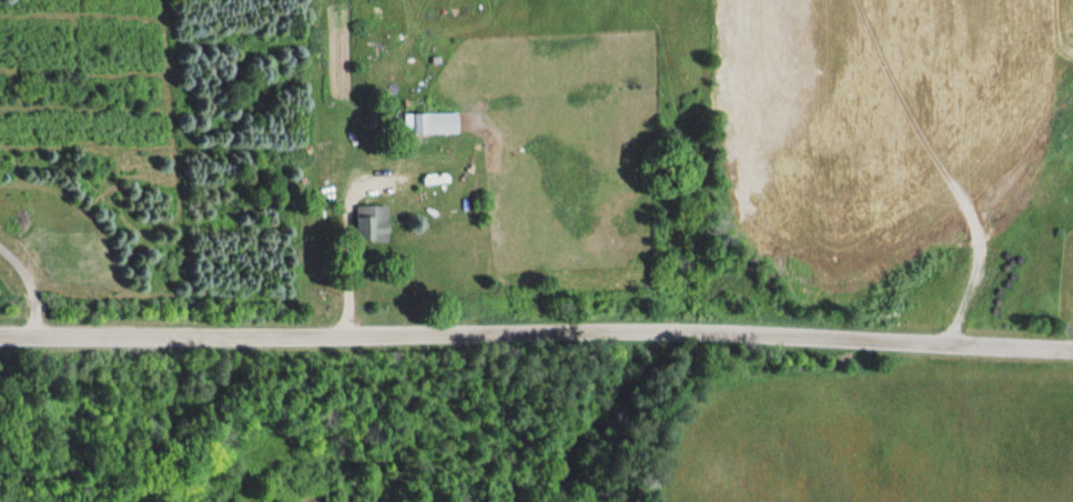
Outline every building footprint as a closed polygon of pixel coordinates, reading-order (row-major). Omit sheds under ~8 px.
[(405,113),(405,134),(459,134),(459,113),(405,113)] [(355,241),(388,241),(388,207),(355,207),(355,241)]
